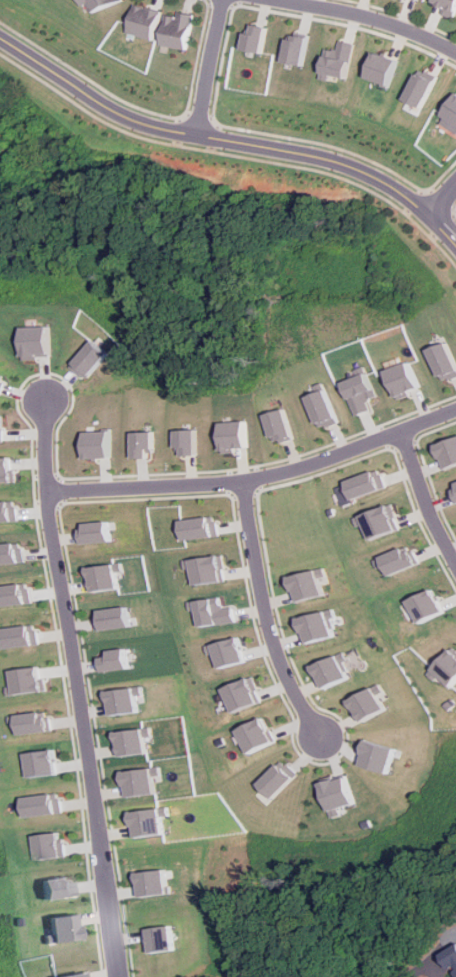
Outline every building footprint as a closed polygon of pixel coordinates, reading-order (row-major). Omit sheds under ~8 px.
[(88,12),(122,0),(84,0),(88,12)] [(453,19),(455,12),(455,0),(430,0),(430,1),(443,7),(440,13),(453,19)] [(150,39),(160,11),(135,3),(125,31),(150,39)] [(185,49),(191,14),(176,11),(175,15),(164,13),(158,44),(185,49)] [(259,52),(264,26),(245,23),(240,49),(259,52)] [(279,61),(300,65),(305,38),(284,35),(279,61)] [(344,78),(351,43),(336,39),(334,50),(323,48),(316,78),(333,81),(334,75),(344,78)] [(364,79),(387,86),(396,59),(372,52),(364,79)] [(436,76),(418,68),(403,99),(422,107),(436,76)] [(443,115),(455,122),(455,91),(443,115)] [(28,326),(29,358),(54,357),(53,326),(28,326)] [(90,379),(112,353),(97,339),(74,366),(90,379)] [(455,377),(455,354),(451,342),(433,349),(445,381),(455,377)] [(400,399),(414,395),(413,390),(422,388),(415,362),(391,369),(400,399)] [(7,372),(0,371),(0,392),(8,394),(12,381),(5,379),(7,372)] [(348,381),(358,415),(373,410),(370,399),(380,397),(372,373),(348,381)] [(342,421),(330,389),(311,396),(324,428),(342,421)] [(270,414),(278,441),(297,435),(289,408),(270,414)] [(13,441),(12,416),(0,416),(0,441),(13,441)] [(226,421),(227,452),(241,452),(241,447),(251,447),(250,421),(226,421)] [(202,429),(182,430),(183,454),(203,453),(202,429)] [(94,458),(118,457),(117,430),(93,431),(94,458)] [(155,457),(155,447),(160,447),(160,431),(140,432),(141,458),(155,457)] [(437,445),(447,469),(455,465),(455,437),(437,445)] [(0,458),(0,482),(23,481),(23,457),(0,458)] [(342,486),(349,504),(391,488),(383,468),(350,480),(351,483),(342,486)] [(26,500),(0,501),(0,522),(26,521),(26,500)] [(366,531),(372,528),(377,539),(406,527),(396,503),(361,517),(366,531)] [(191,539),(226,536),(224,516),(190,519),(191,539)] [(90,543),(118,542),(117,521),(89,522),(90,543)] [(28,541),(0,545),(0,566),(31,561),(28,541)] [(422,562),(415,544),(379,559),(386,577),(422,562)] [(199,568),(201,584),(232,580),(230,555),(191,559),(192,569),(199,568)] [(123,587),(121,572),(128,571),(126,561),(91,567),(95,592),(123,587)] [(292,576),(298,602),(329,595),(327,584),(333,582),(330,568),(292,576)] [(36,603),(34,583),(0,586),(0,596),(1,606),(36,603)] [(443,611),(432,589),(408,600),(418,622),(443,611)] [(194,601),(195,610),(202,609),(205,626),(240,621),(237,606),(227,607),(226,596),(194,601)] [(99,631),(133,625),(130,605),(96,611),(99,631)] [(299,617),(304,643),(339,635),(333,610),(299,617)] [(7,647),(41,645),(40,625),(6,627),(7,647)] [(219,653),(221,666),(247,662),(244,638),(209,643),(211,654),(219,653)] [(110,656),(102,657),(103,671),(130,668),(128,648),(109,649),(110,656)] [(447,649),(424,674),(430,680),(434,676),(445,686),(455,675),(455,658),(447,649)] [(312,665),(322,688),(348,677),(342,663),(348,661),(344,651),(312,665)] [(15,669),(17,685),(11,686),(12,694),(46,691),(44,666),(15,669)] [(262,702),(255,677),(225,686),(232,711),(262,702)] [(136,695),(143,695),(142,686),(108,690),(111,715),(138,712),(136,695)] [(357,719),(385,709),(376,686),(343,698),(349,713),(354,712),(357,719)] [(53,731),(52,716),(44,716),(44,712),(13,714),(14,724),(22,724),(23,733),(53,731)] [(247,752),(274,741),(265,717),(237,729),(247,752)] [(150,738),(148,727),(114,732),(117,756),(146,752),(145,739),(150,738)] [(354,764),(381,773),(389,748),(358,738),(354,752),(357,753),(354,764)] [(29,753),(33,777),(60,773),(56,749),(29,753)] [(295,773),(280,759),(256,784),(271,798),(295,773)] [(159,780),(157,766),(119,771),(122,797),(153,793),(152,781),(159,780)] [(349,802),(340,776),(316,784),(326,817),(334,815),(332,808),(349,802)] [(64,813),(62,793),(28,796),(29,816),(64,813)] [(166,815),(165,807),(127,811),(129,837),(160,834),(158,816),(166,815)] [(39,835),(42,859),(68,855),(64,831),(39,835)] [(166,893),(164,869),(136,871),(138,896),(166,893)] [(37,879),(40,899),(74,894),(70,874),(37,879)] [(45,916),(46,933),(40,934),(41,942),(79,939),(76,913),(45,916)] [(171,950),(169,925),(142,927),(144,942),(148,942),(149,951),(171,950)] [(443,952),(453,970),(453,969),(455,974),(455,945),(443,952)] [(83,969),(49,976),(85,976),(83,969)]
